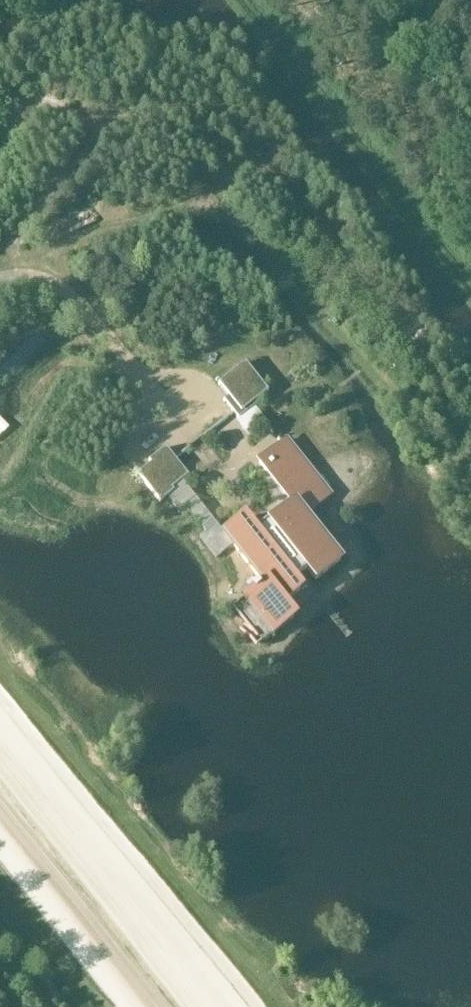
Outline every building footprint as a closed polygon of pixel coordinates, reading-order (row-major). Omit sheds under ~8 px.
[(244,364),(218,386),(228,398),(223,402),(238,421),(263,401),(261,398),(267,393),(244,364)] [(285,442),(259,463),(292,506),(271,523),(270,521),(254,534),(243,520),(223,535),(263,585),(258,589),(256,587),(251,590),(253,593),(235,607),(264,643),(293,620),(282,605),(300,592),(292,582),(306,571),(315,582),(340,562),(304,517),(329,497),(285,442)] [(150,465),(137,476),(159,504),(173,493),(171,490),(188,477),(165,449),(148,463),(150,465)]
